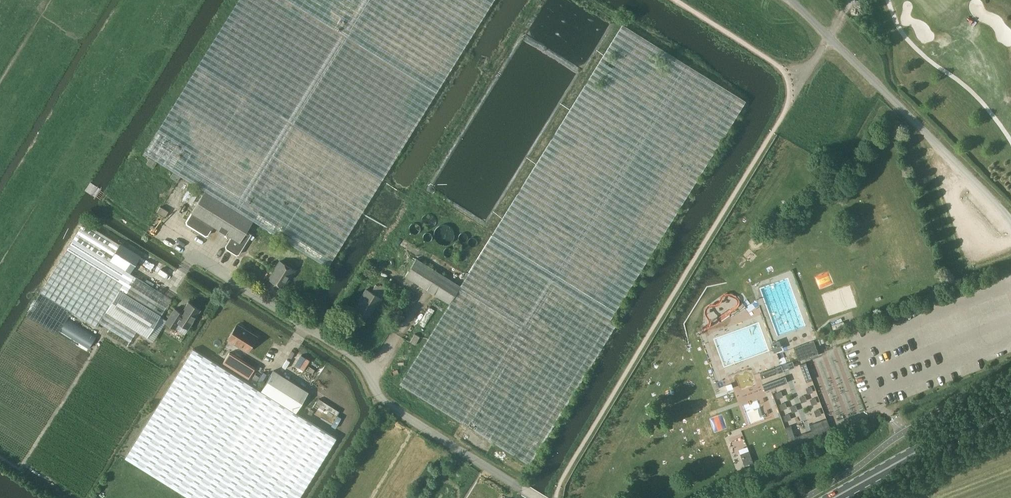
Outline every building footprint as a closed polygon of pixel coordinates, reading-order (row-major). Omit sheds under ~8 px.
[(492,4),(494,0),(239,0),(144,152),(205,190),(192,213),(186,221),(187,223),(206,235),(208,235),(214,226),(231,237),(226,245),(226,248),(237,254),(239,254),(252,233),(247,230),(254,220),(328,267),(492,4)] [(487,242),(461,285),(416,258),(406,275),(450,303),(400,384),(529,464),(617,322),(610,318),(746,100),(623,24),(487,242)] [(166,216),(169,211),(161,207),(158,212),(166,216)] [(454,232),(454,229),(453,227),(452,224),(450,222),(448,220),(445,219),(441,219),(438,219),(436,220),(432,223),(431,225),(430,227),(429,232),(429,234),(430,236),(432,240),(434,242),(436,243),(439,244),(441,244),(444,244),(446,244),(448,243),(450,241),(452,240),(453,237),(454,235),(454,232)] [(85,221),(41,292),(96,327),(128,346),(137,331),(148,337),(172,298),(130,273),(141,255),(121,243),(120,244),(85,221)] [(284,287),(295,269),(280,260),(269,279),(284,287)] [(361,299),(356,308),(369,316),(376,305),(377,306),(382,298),(381,298),(389,286),(381,281),(381,282),(378,281),(371,292),(366,289),(360,299),(361,299)] [(175,308),(166,322),(175,328),(176,327),(185,333),(201,309),(188,302),(181,312),(175,308)] [(88,348),(97,334),(69,317),(60,331),(88,348)] [(248,351),(257,336),(237,324),(228,339),(248,351)] [(415,345),(420,337),(415,334),(410,342),(415,345)] [(774,351),(782,348),(779,340),(771,343),(774,351)] [(798,359),(818,352),(814,340),(793,347),(798,359)] [(193,348),(125,457),(190,497),(299,497),(337,438),(296,412),(309,391),(274,370),(261,390),(193,348)] [(806,381),(812,379),(806,362),(800,364),(806,381)] [(775,368),(760,373),(762,378),(783,370),(781,365),(775,367),(775,368)] [(765,390),(788,382),(786,376),(763,384),(765,390)] [(735,384),(729,386),(731,392),(738,390),(735,384)] [(809,425),(811,430),(829,424),(827,419),(809,425)] [(829,424),(811,430),(813,436),(831,430),(829,424)] [(813,436),(811,430),(795,436),(791,425),(785,427),(791,444),(813,436)] [(748,450),(740,453),(745,465),(753,462),(748,450)]
